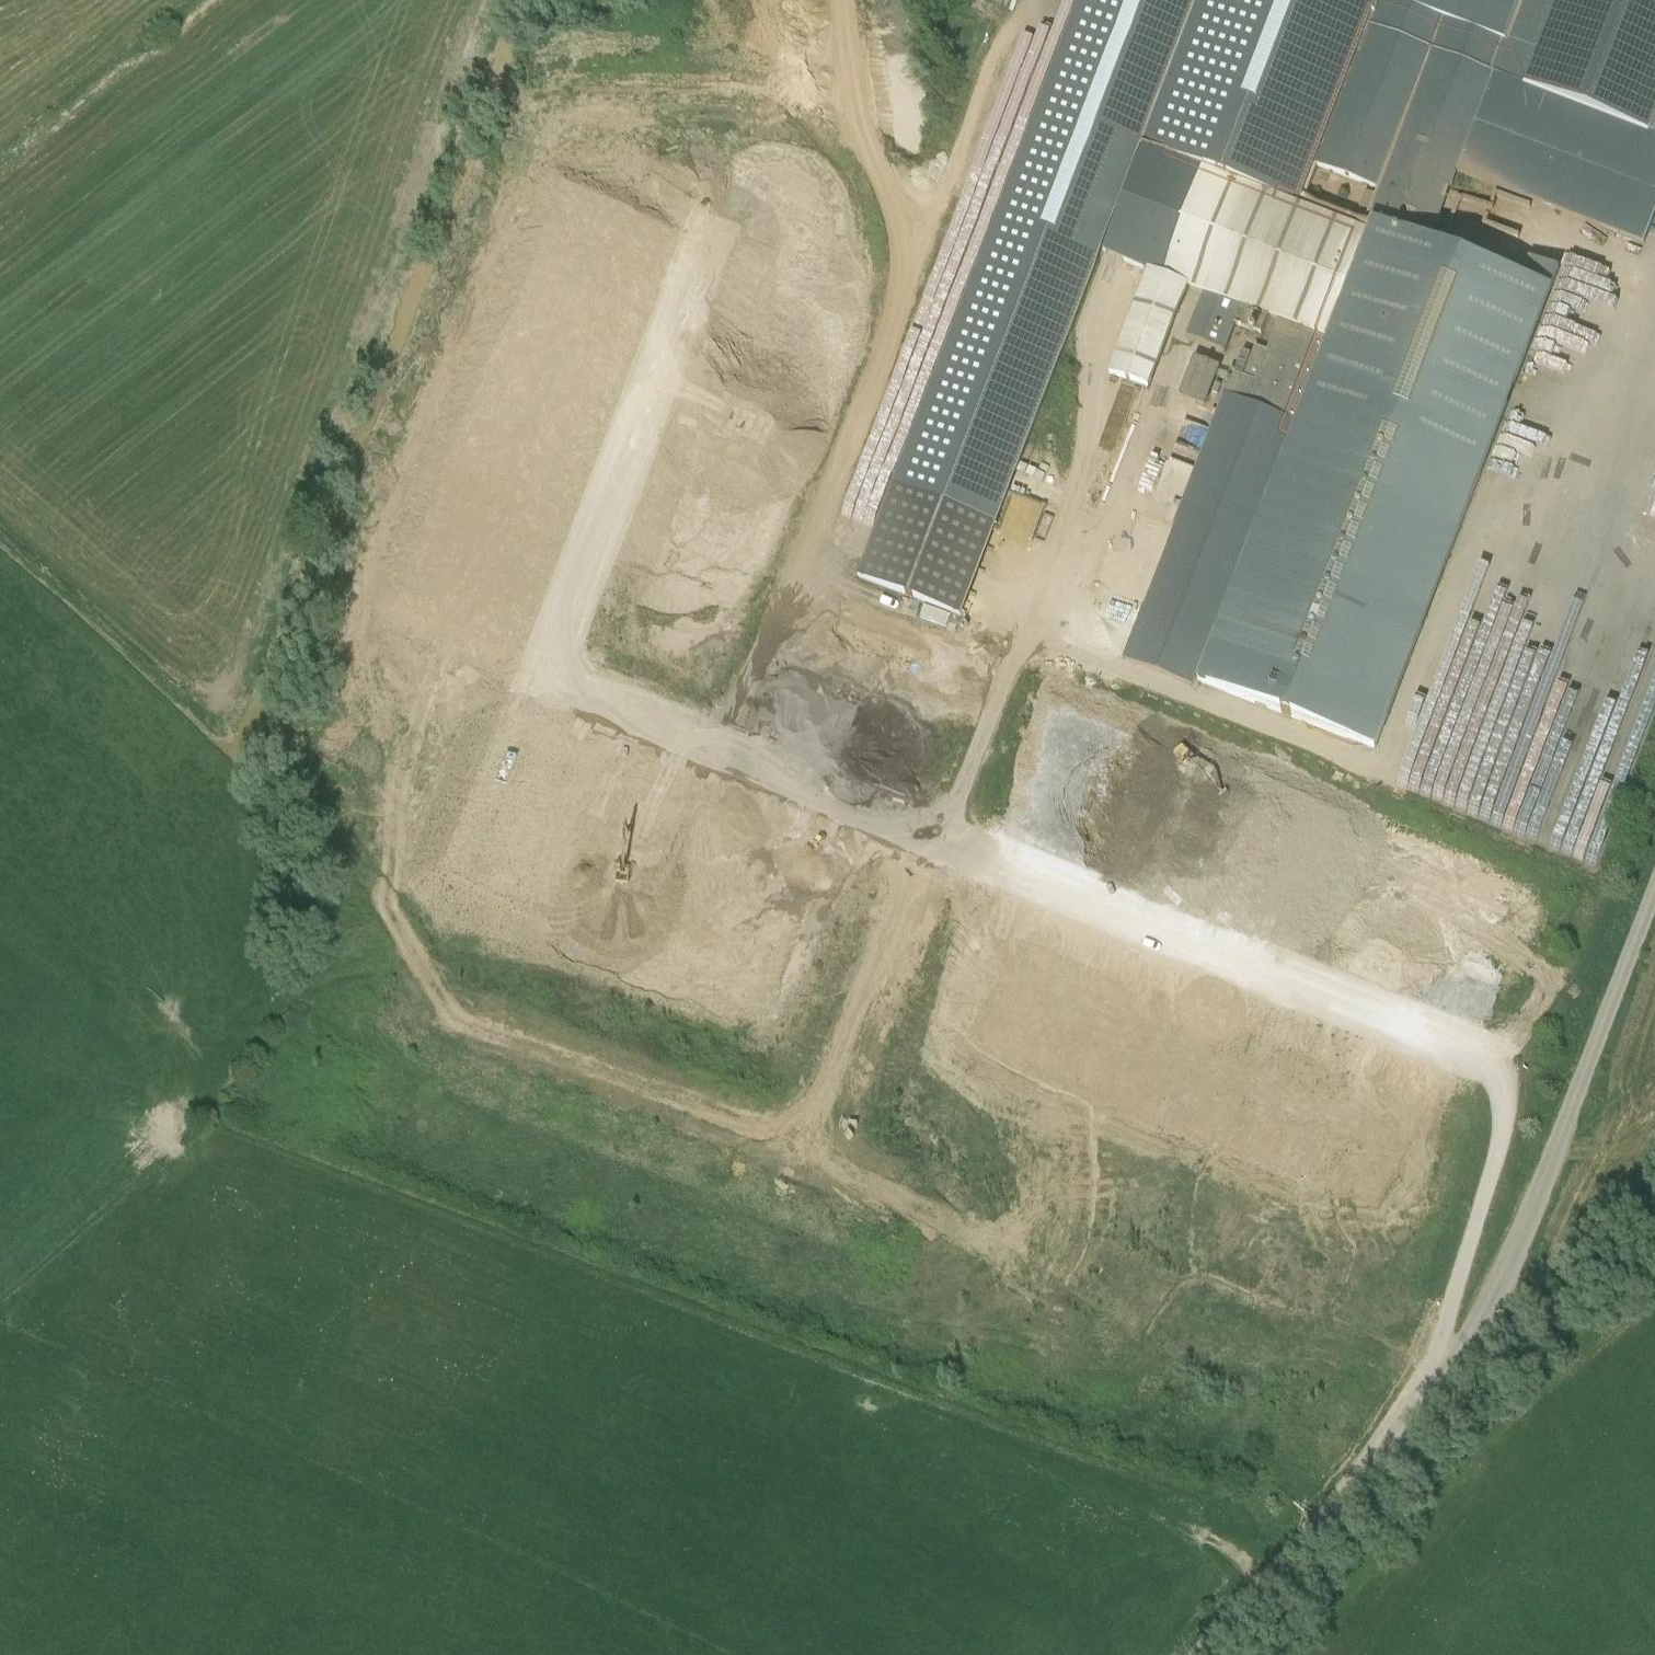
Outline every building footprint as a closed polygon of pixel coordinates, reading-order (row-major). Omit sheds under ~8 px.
[(1122,661),(1194,687),(1295,423),(1298,423),(1198,683),(1373,749),(1558,270),(1528,258),(1521,279),(1428,244),(1456,172),(1643,244),(1654,213),(1654,0),(1080,0),(858,579),(959,617),(1099,252),(1147,271),(1108,374),(1148,389),(1188,286),(1202,291),(1184,339),(1203,345),(1203,344),(1225,353),(1244,307),(1278,321),(1266,351),(1254,347),(1243,378),(1232,374),(1173,528),(1141,516),(1112,594),(1144,605),(1122,661)] [(1532,237),(1539,215),(1490,198),(1482,219),(1532,237)] [(1194,358),(1179,396),(1195,403),(1210,364),(1194,358)] [(1468,805),(1524,628),(1518,626),(1541,554),(1506,543),(1481,620),(1464,614),(1408,790),(1439,800),(1440,796),(1468,805)] [(1539,771),(1603,581),(1590,577),(1541,726),(1523,720),(1488,824),(1525,836),(1546,773),(1539,771)] [(1606,678),(1547,848),(1597,865),(1654,697),(1654,615),(1630,687),(1606,678)]
